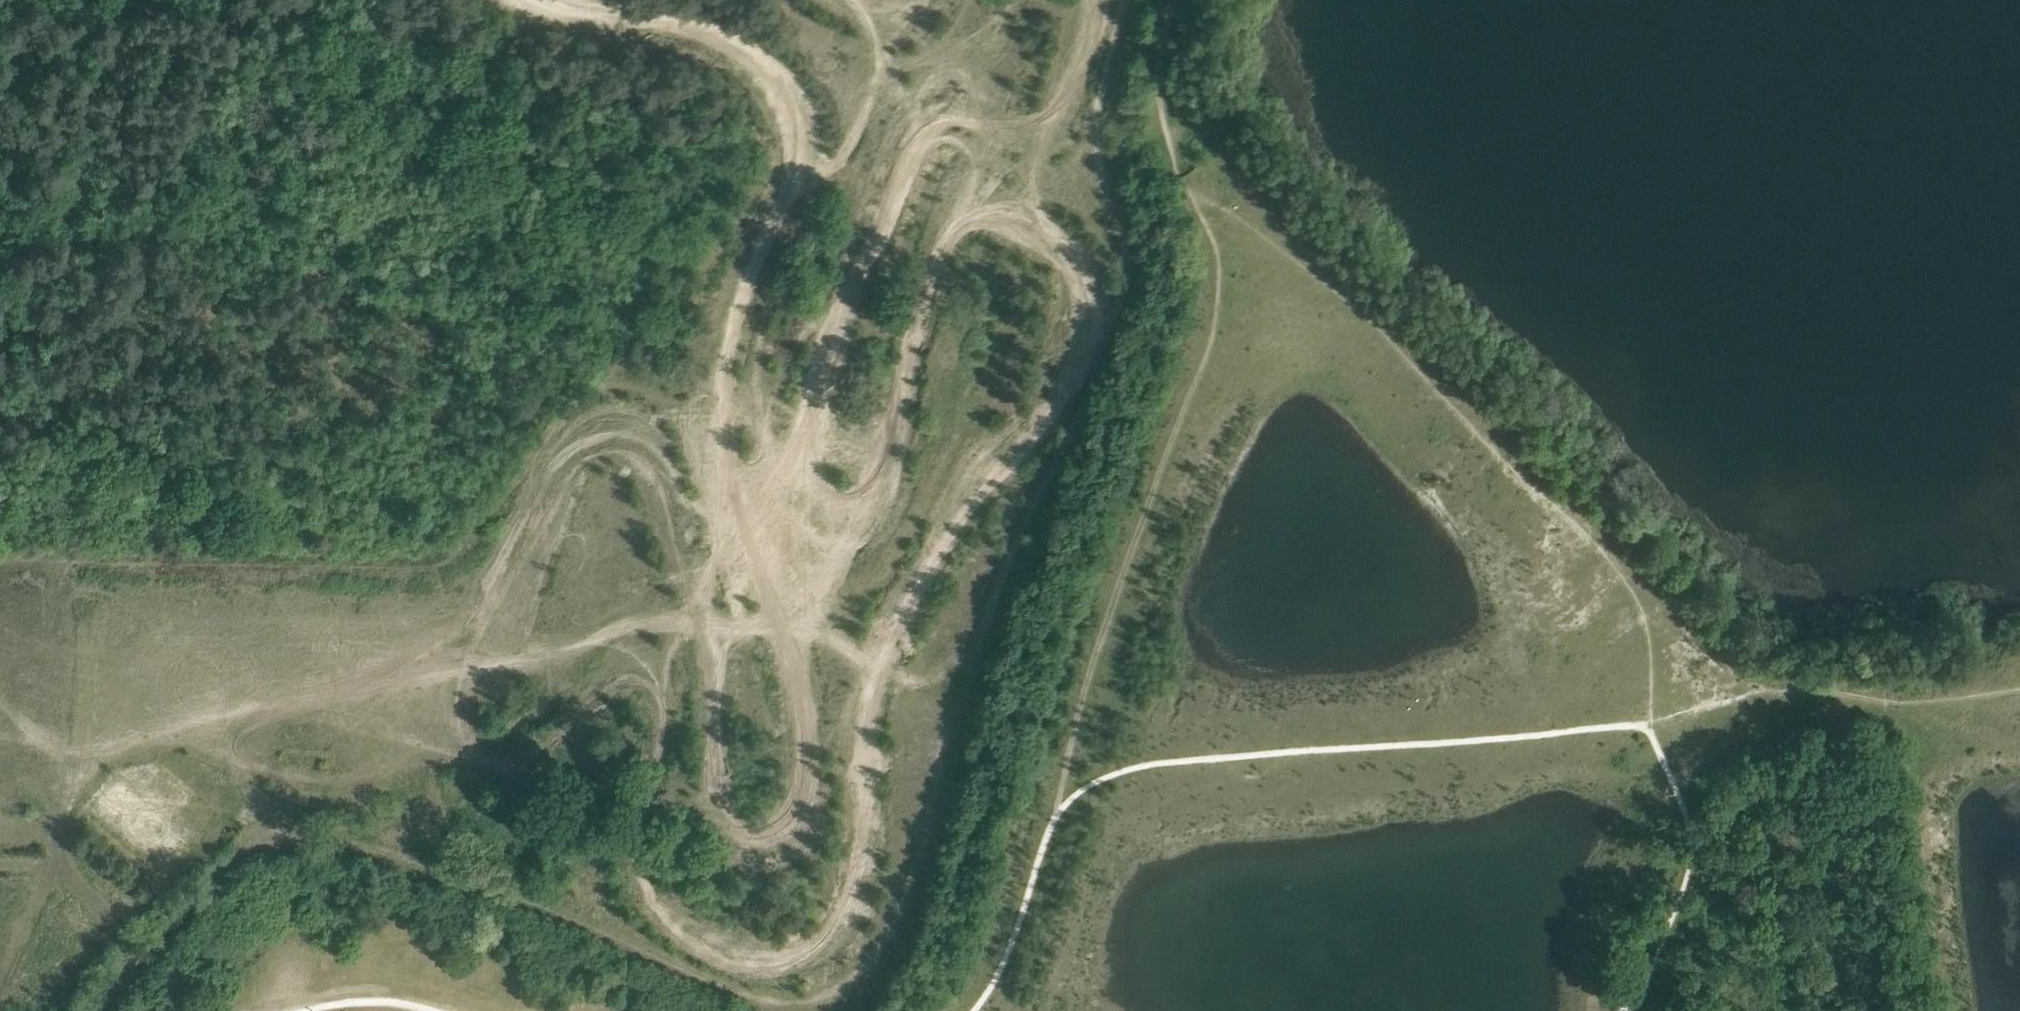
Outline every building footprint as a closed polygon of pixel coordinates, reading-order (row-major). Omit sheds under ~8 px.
[(168,874),(214,809),(147,761),(130,784),(115,773),(85,815),(168,874)]
